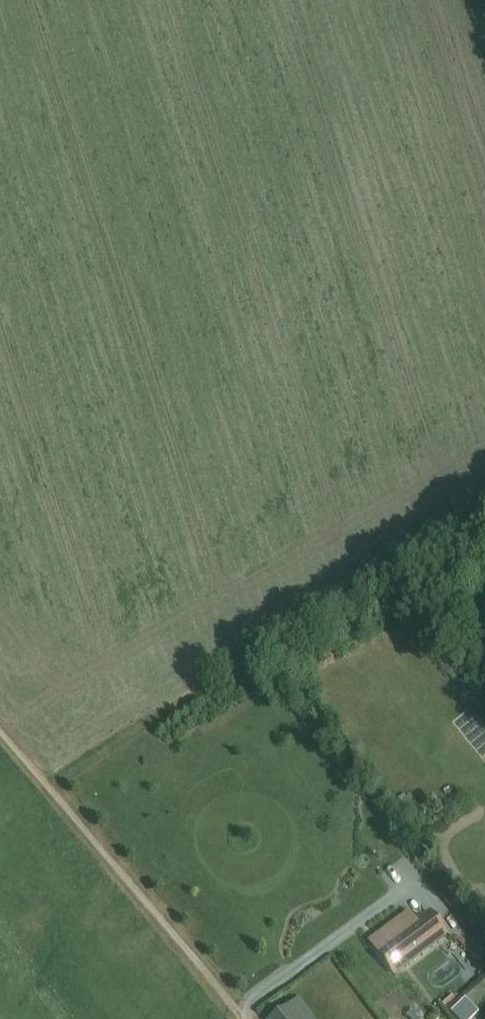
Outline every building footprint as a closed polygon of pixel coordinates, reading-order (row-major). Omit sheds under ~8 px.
[(400,953),(418,974),(458,941),(440,919),(400,953)] [(480,988),(470,1011),(484,1018),(484,991),(480,988)] [(298,1000),(273,1018),(313,1018),(298,1000)]
